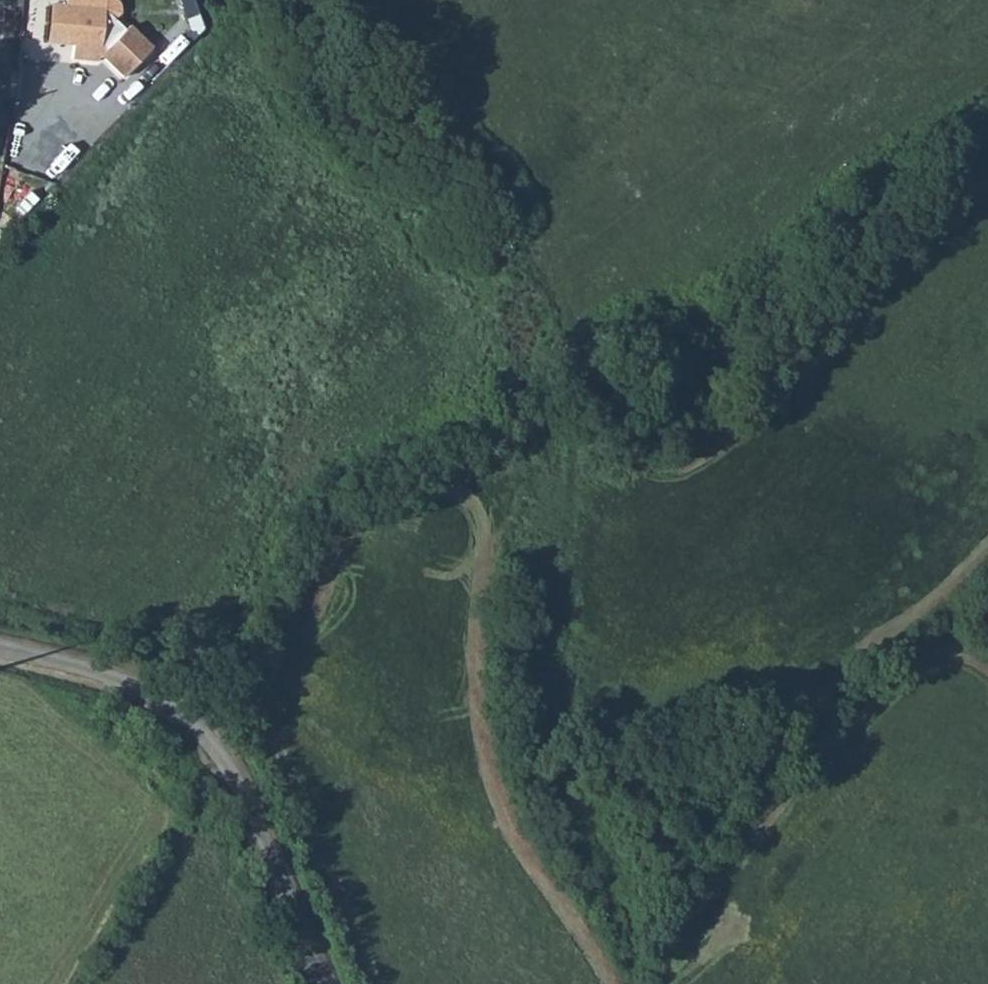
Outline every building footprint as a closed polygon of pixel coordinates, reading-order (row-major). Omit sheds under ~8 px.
[(122,78),(152,52),(132,27),(127,31),(108,9),(50,4),(48,42),(74,44),(74,61),(100,63),(101,53),(122,78)] [(177,35),(146,65),(156,75),(187,45),(177,35)] [(60,182),(70,152),(38,141),(28,172),(60,182)]
